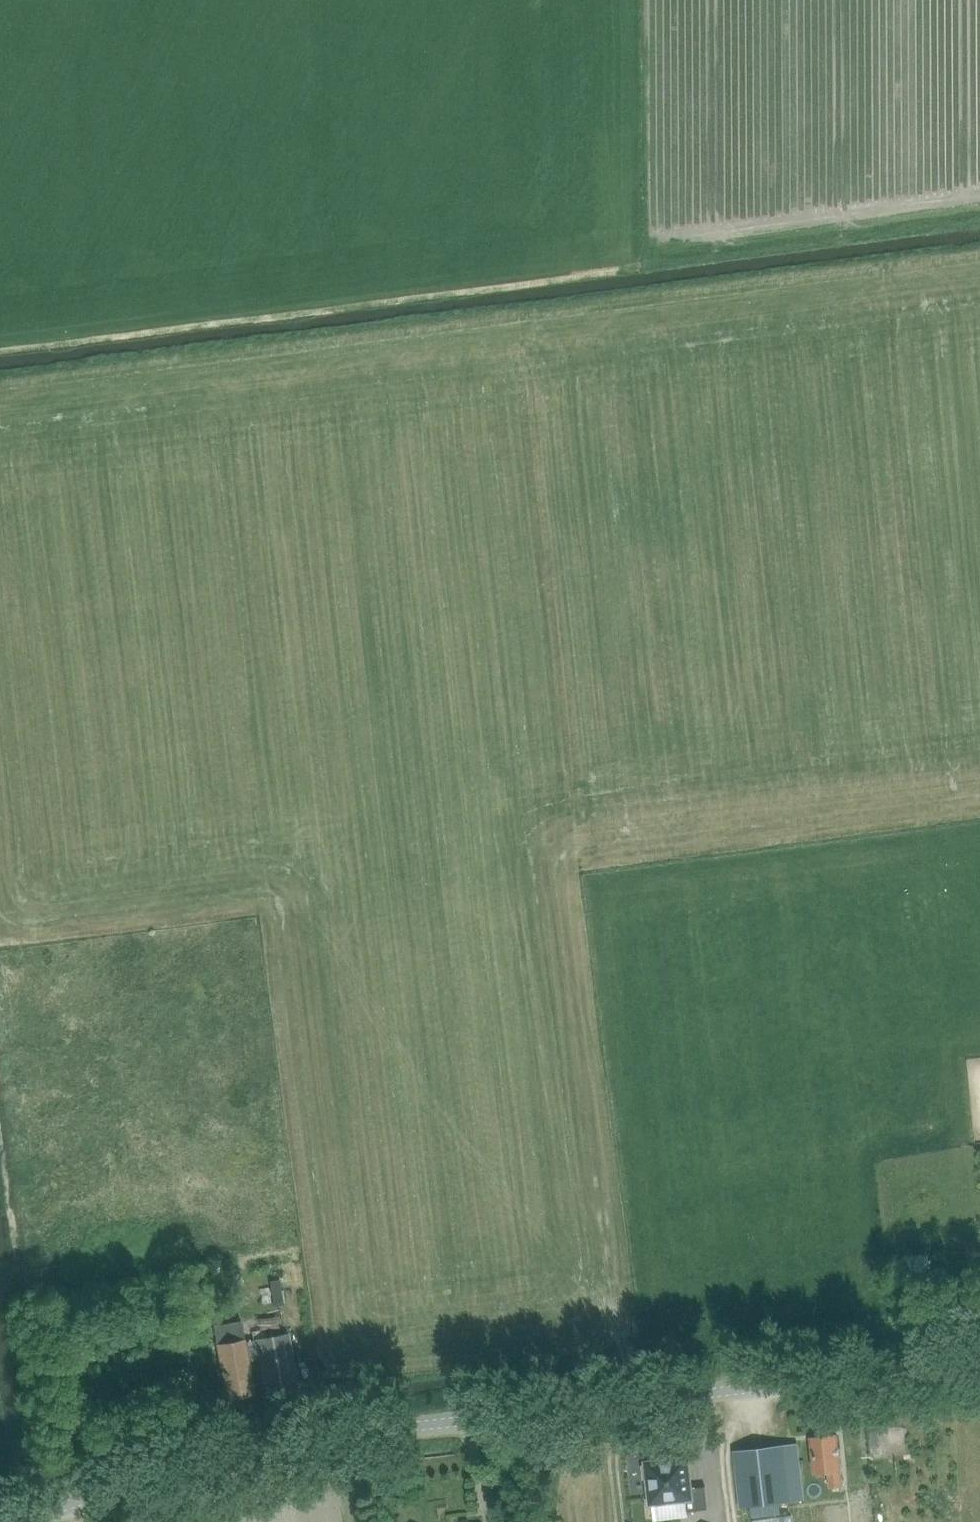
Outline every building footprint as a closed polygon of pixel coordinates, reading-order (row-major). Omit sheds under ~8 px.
[(255,1394),(245,1342),(251,1341),(247,1320),(222,1325),(222,1328),(217,1329),(219,1344),(216,1344),(226,1399),(255,1394)] [(265,1386),(297,1380),(288,1333),(255,1339),(255,1341),(249,1343),(251,1353),(258,1352),(265,1386)] [(829,1490),(842,1488),(836,1436),(809,1439),(813,1475),(827,1473),(829,1490)] [(739,1509),(789,1503),(783,1447),(733,1453),(739,1509)] [(687,1458),(646,1463),(644,1466),(648,1504),(651,1506),(685,1502),(686,1513),(707,1511),(705,1488),(691,1490),(687,1458)]
